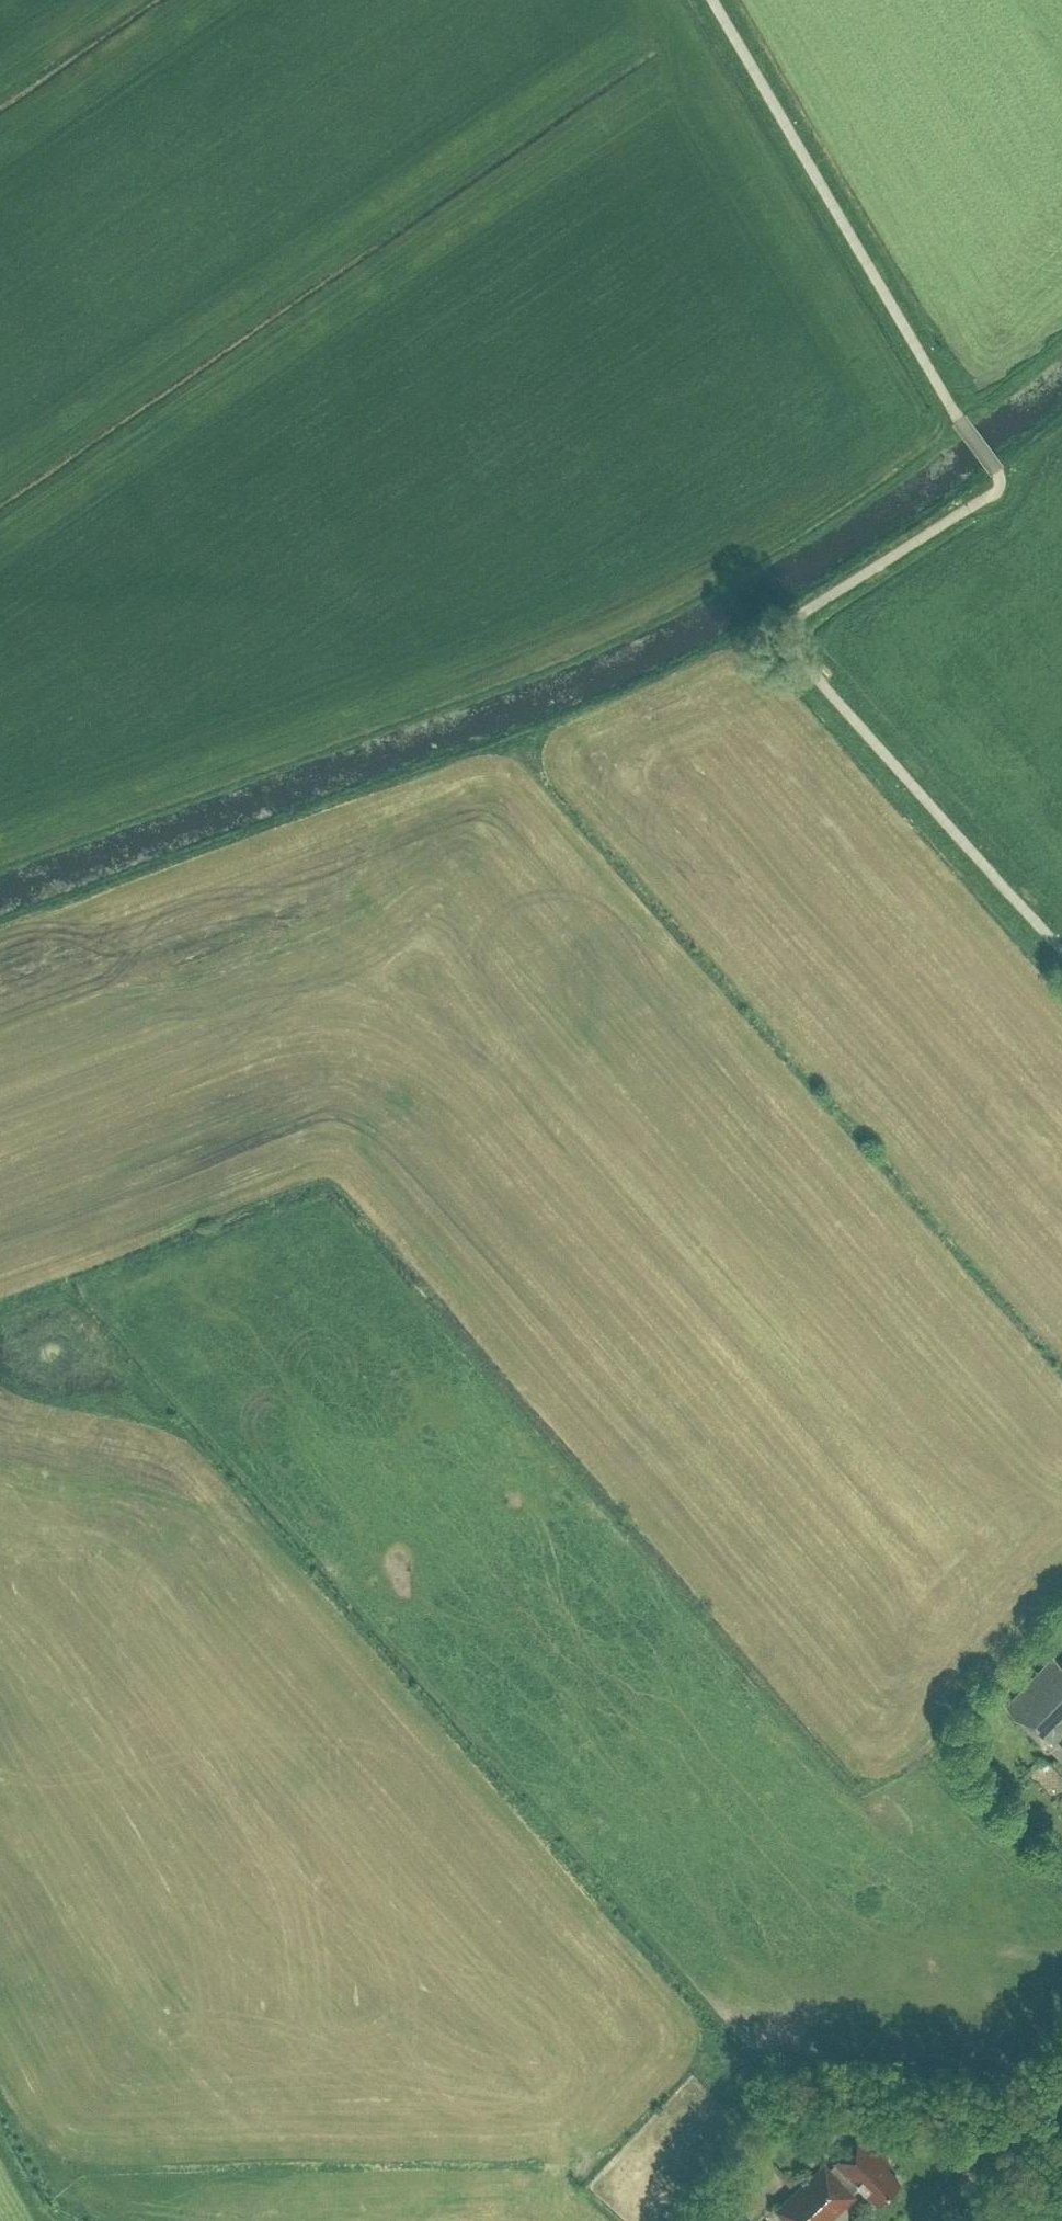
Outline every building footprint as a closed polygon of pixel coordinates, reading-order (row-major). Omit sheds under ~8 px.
[(1054,1655),(1007,1705),(1061,1758),(1061,1663),(1054,1655)] [(885,2167),(891,2162),(863,2132),(832,2161),(834,2163),(827,2170),(823,2165),(775,2210),(786,2220),(824,2220),(854,2194),(852,2191),(859,2184),(876,2202),(898,2182),(885,2167)]
